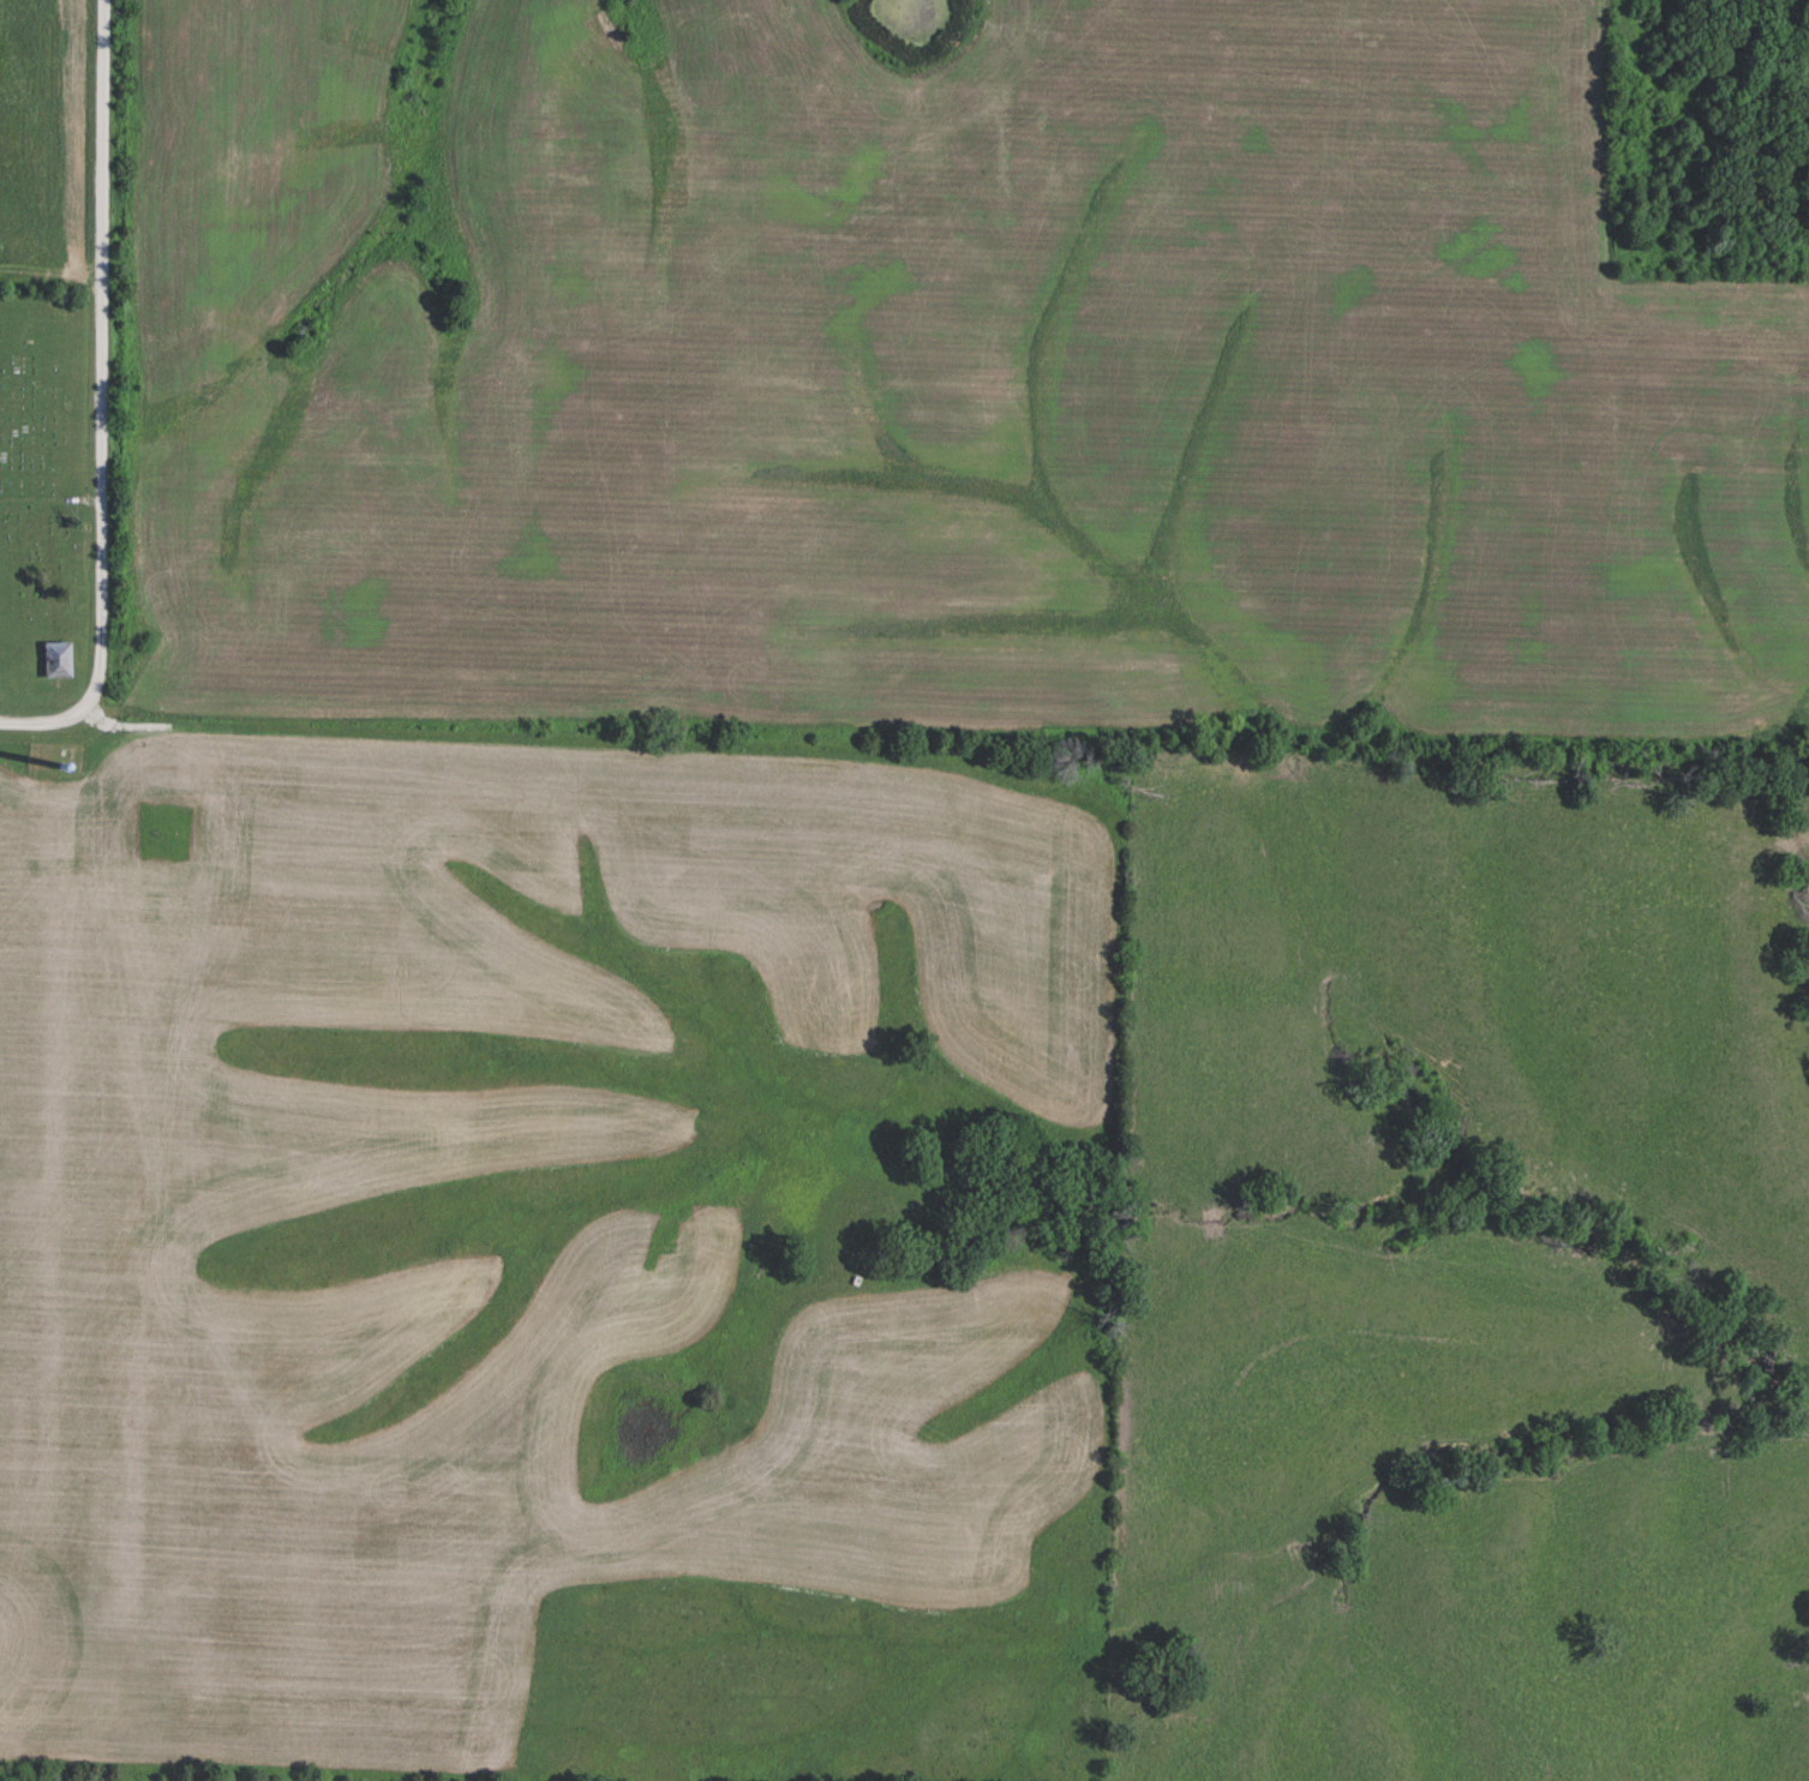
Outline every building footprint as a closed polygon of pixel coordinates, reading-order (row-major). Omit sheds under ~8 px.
[(75,679),(75,643),(47,643),(47,679),(75,679)]
